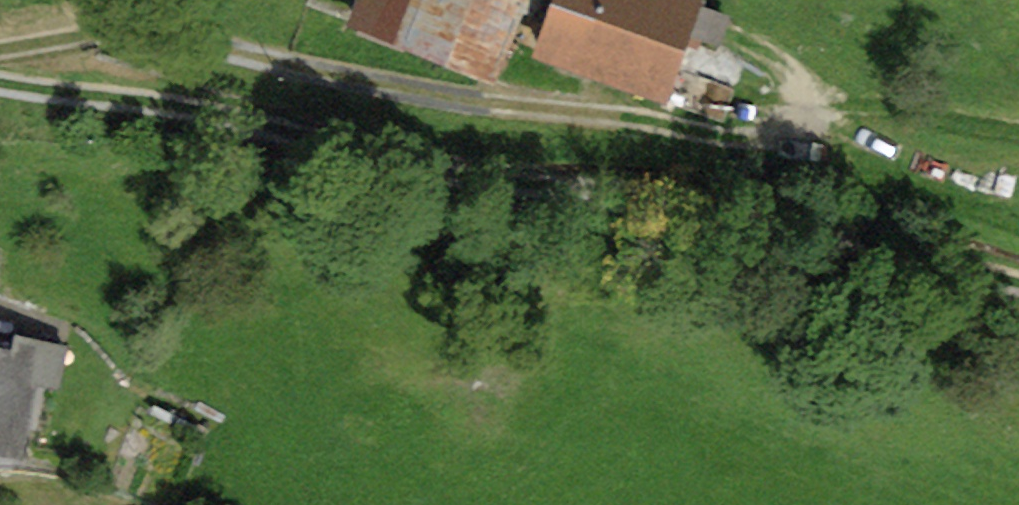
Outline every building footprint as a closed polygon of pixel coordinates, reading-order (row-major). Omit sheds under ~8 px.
[(347,26),(497,83),(528,0),(357,0),(347,26)] [(533,56),(666,104),(691,36),(720,47),(731,17),(701,6),(703,0),(553,0),(533,56)] [(0,347),(0,456),(24,461),(38,387),(58,391),(67,346),(15,336),(12,349),(0,347)]
